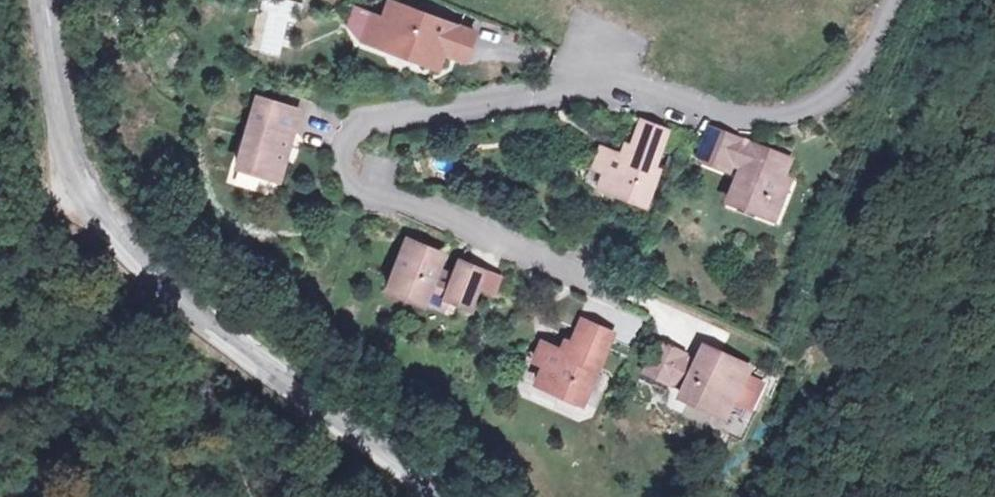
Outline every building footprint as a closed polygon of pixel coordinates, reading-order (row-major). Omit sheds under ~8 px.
[(381,0),(375,0),(356,51),(431,77),(435,64),(455,71),(469,32),(381,0)] [(292,114),(239,100),(217,178),(270,193),(292,114)] [(652,148),(622,137),(610,170),(584,160),(567,208),(623,228),(652,148)] [(774,182),(679,148),(666,185),(704,199),(689,240),(745,260),(774,182)] [(465,285),(445,275),(439,287),(426,281),(434,264),(392,243),(360,308),(411,333),(420,313),(445,326),(465,285)] [(589,350),(557,336),(542,371),(526,364),(505,411),(553,432),(589,350)] [(735,405),(671,373),(666,385),(634,369),(620,397),(649,412),(636,438),(702,471),(735,405)] [(728,433),(745,441),(755,418),(738,411),(728,433)]
